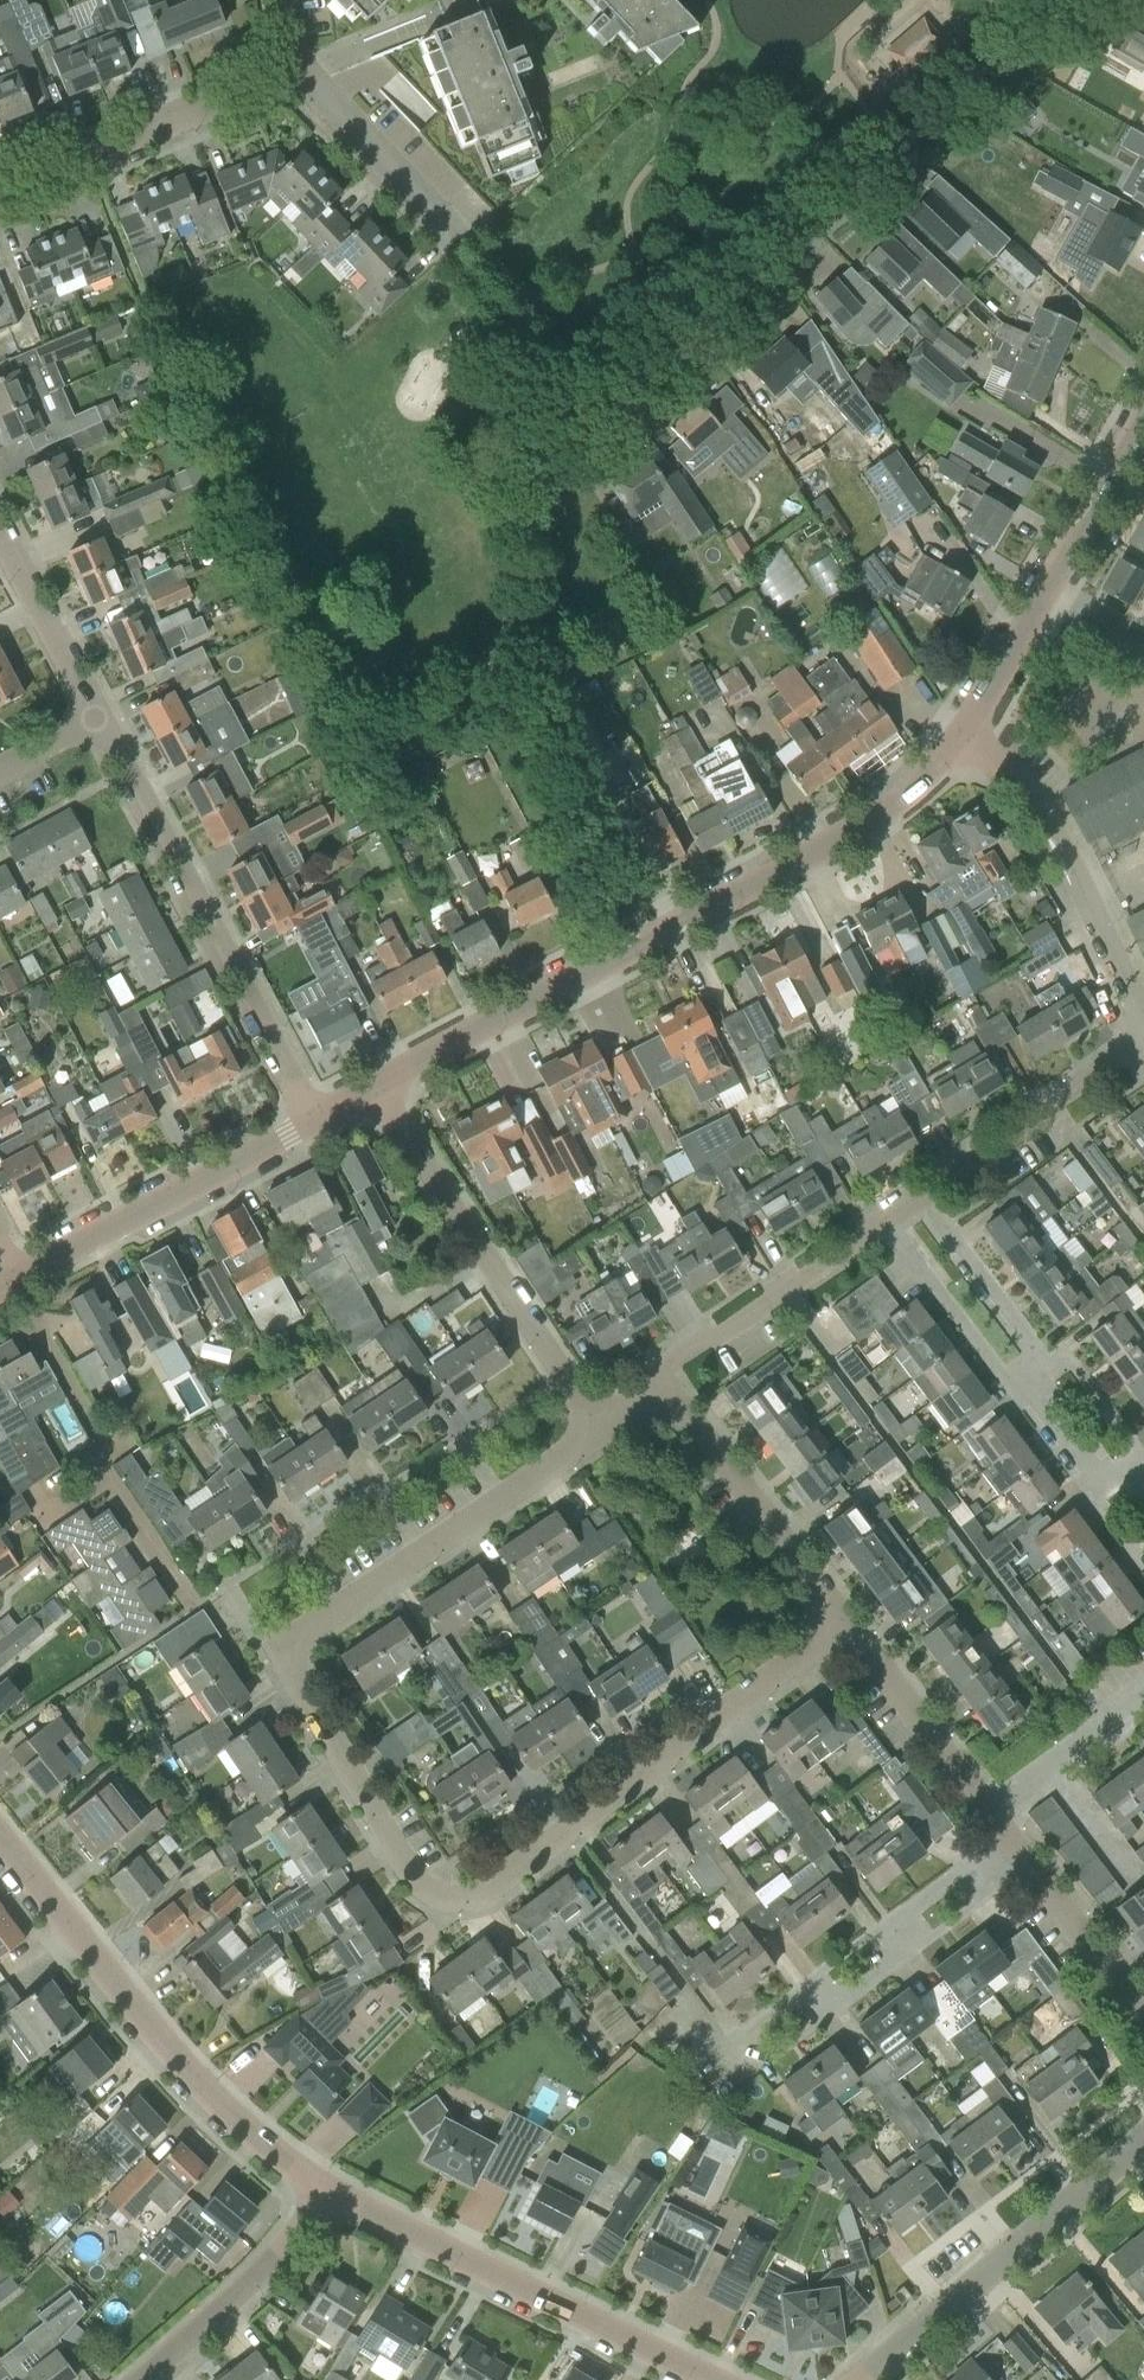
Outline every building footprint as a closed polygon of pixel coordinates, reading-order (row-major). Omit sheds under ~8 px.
[(8,3),(12,12),(28,6),(25,0),(7,0),(8,3)] [(77,30),(98,80),(111,75),(112,79),(129,72),(120,49),(125,47),(119,32),(133,27),(128,14),(122,0),(94,0),(96,5),(91,17),(93,24),(77,30)] [(224,24),(214,0),(186,0),(188,4),(167,13),(163,4),(150,10),(149,5),(130,13),(139,38),(148,60),(167,52),(165,48),(224,24)] [(365,22),(386,2),(384,0),(344,0),(365,22)] [(635,54),(697,29),(670,0),(583,0),(592,9),(598,3),(630,36),(624,42),(635,54)] [(12,115),(14,118),(31,112),(22,90),(21,88),(27,86),(15,57),(28,52),(12,12),(8,3),(0,6),(0,22),(13,55),(0,60),(0,119),(12,115)] [(1126,21),(1143,31),(1143,29),(1143,12),(1135,6),(1126,21)] [(430,33),(431,36),(489,179),(539,158),(480,13),(430,33)] [(586,29),(603,47),(616,35),(599,17),(586,29)] [(912,39),(897,53),(911,69),(942,42),(924,21),(908,35),(912,39)] [(1112,51),(1143,69),(1143,38),(1126,28),(1125,29),(1124,29),(1112,51)] [(54,40),(41,45),(42,47),(49,66),(55,65),(59,75),(68,97),(99,84),(97,80),(98,80),(77,30),(76,30),(77,30),(54,40)] [(505,54),(510,67),(514,76),(529,70),(520,48),(505,54)] [(1022,97),(992,123),(1009,133),(1034,111),(1022,97)] [(1131,128),(1121,147),(1143,160),(1143,136),(1131,128)] [(288,201),(320,172),(301,151),(288,163),(277,151),(215,176),(218,184),(224,198),(225,200),(230,211),(266,196),(269,200),(279,190),(288,201)] [(1041,188),(1070,203),(1081,182),(1052,167),(1041,188)] [(290,223),(312,246),(341,219),(329,206),(341,194),(320,172),(288,201),(300,213),(290,223)] [(1130,200),(1143,208),(1143,175),(1130,200)] [(170,177),(156,183),(174,226),(192,219),(201,243),(229,232),(217,203),(211,187),(209,184),(190,192),(184,176),(171,181),(170,177)] [(174,226),(156,183),(142,188),(143,192),(132,197),(138,213),(119,221),(142,279),(146,277),(149,275),(153,272),(155,268),(157,264),(157,261),(158,257),(158,253),(157,250),(156,247),(164,243),(160,232),(174,226)] [(218,184),(211,187),(217,203),(225,200),(224,198),(218,184)] [(931,193),(910,215),(945,250),(964,231),(992,258),(1008,240),(956,193),(944,206),(931,193)] [(1086,206),(1057,260),(1077,271),(1073,278),(1088,294),(1104,265),(1117,272),(1139,230),(1119,218),(1108,212),(1106,216),(1086,206)] [(355,271),(386,241),(389,239),(378,226),(374,229),(366,220),(353,232),(341,219),(312,246),(332,268),(343,258),(355,271)] [(63,231),(49,236),(67,280),(82,274),(87,285),(111,275),(106,262),(98,240),(83,246),(76,229),(64,234),(63,231)] [(67,280),(49,236),(35,242),(36,246),(24,251),(31,267),(16,273),(31,307),(57,297),(52,286),(67,280)] [(961,284),(913,238),(902,250),(888,237),(865,261),(868,264),(866,266),(876,276),(878,273),(894,288),(908,273),(913,278),(916,274),(944,301),(945,300),(958,286),(961,284)] [(386,241),(355,271),(365,282),(355,291),(378,316),(407,288),(394,274),(406,263),(386,241)] [(996,258),(994,261),(1024,288),(1024,287),(1039,270),(1041,268),(1012,241),(996,258)] [(823,314),(835,328),(838,326),(848,336),(862,325),(884,348),(908,325),(866,283),(854,293),(849,287),(844,291),(834,280),(827,285),(825,283),(814,292),(816,295),(814,297),(826,311),(823,314)] [(7,328),(17,324),(5,294),(0,296),(0,331),(7,328)] [(995,341),(1002,344),(1021,352),(1021,350),(1030,355),(1032,350),(1058,361),(1075,323),(1040,308),(1028,336),(1002,324),(995,341)] [(959,314),(946,328),(952,332),(965,319),(959,314)] [(91,342),(119,330),(113,315),(85,328),(91,342)] [(915,328),(927,340),(938,329),(926,317),(915,328)] [(34,349),(41,366),(92,344),(91,342),(85,328),(85,327),(34,349)] [(930,346),(959,368),(971,351),(942,329),(930,346)] [(761,350),(745,365),(773,396),(800,371),(862,438),(878,423),(822,339),(801,359),(783,339),(765,355),(761,350)] [(926,376),(921,381),(949,405),(969,382),(923,342),(907,360),(926,376)] [(1021,352),(1002,344),(992,366),(1011,374),(1005,389),(1039,404),(1058,361),(1032,350),(1030,355),(1021,350),(1021,352)] [(903,365),(921,381),(926,376),(907,360),(903,365)] [(43,396),(47,394),(35,366),(17,373),(17,372),(0,380),(0,415),(43,396)] [(853,377),(864,386),(873,376),(863,367),(853,377)] [(147,382),(132,388),(139,403),(154,397),(147,382)] [(71,435),(100,423),(93,407),(55,424),(43,396),(0,415),(0,429),(8,447),(49,428),(55,442),(71,435)] [(110,400),(93,407),(100,423),(116,416),(110,400)] [(698,403),(670,428),(679,439),(667,449),(691,476),(729,443),(750,468),(765,455),(729,414),(717,425),(698,403)] [(100,423),(71,435),(77,449),(106,437),(100,423)] [(985,472),(984,474),(1020,496),(1036,469),(1020,459),(1023,453),(1003,442),(995,454),(961,433),(950,451),(985,472)] [(887,499),(903,523),(931,504),(894,451),(863,473),(883,502),(887,499)] [(607,483),(631,518),(651,505),(659,500),(660,501),(688,543),(712,527),(689,491),(676,472),(663,480),(644,453),(630,462),(632,466),(607,483)] [(27,471),(39,500),(74,485),(62,456),(27,471)] [(934,473),(959,487),(966,474),(942,460),(934,473)] [(103,507),(109,522),(139,509),(156,502),(175,494),(168,476),(101,503),(91,479),(74,485),(39,500),(52,530),(87,515),(103,507)] [(971,515),(962,530),(970,534),(991,546),(1010,513),(981,496),(980,499),(963,489),(954,505),(971,515)] [(139,509),(109,522),(115,538),(146,524),(145,523),(161,516),(156,502),(139,509)] [(1143,551),(1143,519),(1130,543),(1143,551)] [(736,535),(723,543),(739,567),(751,559),(736,535)] [(68,552),(79,579),(112,565),(100,538),(68,552)] [(752,568),(776,606),(808,586),(784,548),(752,568)] [(827,596),(849,581),(829,552),(807,567),(827,596)] [(112,565),(79,579),(91,607),(137,587),(131,571),(141,567),(136,554),(112,565)] [(889,591),(896,585),(872,554),(850,570),(874,602),(887,592),(889,591)] [(889,591),(887,592),(915,609),(920,602),(947,618),(968,582),(922,554),(902,589),(896,585),(889,591)] [(1131,606),(1125,616),(1143,626),(1143,625),(1143,572),(1121,559),(1103,591),(1131,606)] [(144,584),(148,595),(178,583),(177,582),(173,572),(144,584)] [(114,642),(118,652),(162,634),(179,626),(192,621),(186,608),(160,620),(156,611),(191,596),(184,579),(177,582),(178,583),(148,595),(153,607),(139,613),(138,612),(129,617),(107,626),(108,629),(103,631),(105,636),(107,640),(109,644),(114,642)] [(842,629),(883,690),(915,669),(874,608),(855,580),(824,601),(842,629)] [(724,589),(710,597),(717,610),(731,602),(724,589)] [(615,617),(605,623),(615,640),(617,644),(627,638),(625,634),(615,617)] [(772,619),(764,625),(772,636),(780,631),(772,619)] [(162,634),(118,652),(124,665),(120,667),(122,671),(123,675),(126,679),(130,677),(131,681),(163,667),(162,665),(175,659),(170,649),(180,645),(179,641),(185,639),(179,626),(162,634)] [(1099,645),(1143,670),(1143,646),(1130,638),(1110,626),(1099,645)] [(167,663),(173,677),(209,660),(203,647),(167,663)] [(8,669),(0,654),(0,673),(8,669)] [(825,737),(815,744),(814,745),(835,774),(863,753),(863,754),(896,730),(873,701),(870,704),(852,680),(849,682),(832,658),(805,678),(827,708),(812,719),(825,737)] [(209,660),(173,677),(180,693),(216,677),(209,660)] [(769,679),(778,692),(779,692),(798,719),(819,704),(789,664),(769,679)] [(703,665),(687,674),(696,690),(705,705),(720,696),(712,681),(703,665)] [(715,680),(729,707),(752,694),(737,668),(715,680)] [(8,669),(0,673),(0,707),(22,695),(8,669)] [(297,674),(277,683),(284,697),(303,688),(297,674)] [(152,728),(157,738),(175,729),(204,713),(205,714),(226,703),(227,702),(219,687),(179,707),(172,692),(163,698),(142,709),(144,713),(139,716),(147,731),(152,728)] [(779,692),(778,692),(765,702),(772,712),(772,713),(784,731),(785,730),(792,740),(802,753),(784,766),(806,795),(835,774),(814,745),(815,744),(798,720),(798,719),(779,692)] [(546,705),(591,789),(614,776),(569,693),(546,705)] [(175,729),(157,738),(164,750),(159,753),(166,765),(170,763),(173,768),(203,752),(209,763),(241,746),(234,734),(216,744),(217,739),(212,728),(235,716),(228,702),(227,702),(226,703),(205,714),(204,713),(175,729)] [(740,709),(734,716),(735,724),(742,730),(750,729),(756,722),(755,714),(748,708),(740,709)] [(316,713),(291,725),(297,738),(322,726),(316,713)] [(687,726),(674,734),(700,780),(714,807),(730,837),(772,815),(761,794),(756,784),(751,787),(737,759),(736,760),(719,769),(710,753),(705,756),(687,726)] [(674,734),(662,741),(679,770),(688,786),(694,799),(692,800),(699,814),(683,823),(689,832),(700,853),(730,837),(714,807),(700,780),(674,734)] [(1063,792),(1089,843),(1091,847),(1109,837),(1107,834),(1105,829),(1121,821),(1127,832),(1129,837),(1143,829),(1143,751),(1103,772),(1063,792)] [(431,762),(420,768),(426,780),(438,774),(431,762)] [(196,783),(184,789),(200,819),(234,800),(250,792),(234,763),(196,783)] [(246,771),(255,789),(269,781),(260,764),(246,771)] [(269,781),(255,789),(262,804),(277,797),(269,781)] [(626,826),(634,841),(633,842),(649,873),(653,871),(658,872),(666,868),(667,863),(683,855),(667,824),(666,824),(645,786),(628,795),(641,819),(626,826)] [(234,800),(200,819),(215,848),(236,837),(246,832),(237,817),(242,814),(234,800)] [(283,826),(293,846),(331,826),(321,806),(283,826)] [(954,820),(951,822),(952,824),(974,860),(974,859),(989,884),(995,880),(996,881),(998,880),(997,879),(1005,874),(991,851),(982,856),(979,849),(995,840),(975,808),(954,820)] [(69,812),(37,829),(56,864),(88,847),(69,812)] [(940,831),(916,846),(927,865),(923,868),(931,880),(935,878),(938,882),(938,881),(941,886),(953,879),(960,890),(983,876),(988,885),(989,884),(974,859),(974,860),(952,824),(951,824),(952,826),(947,829),(948,830),(942,834),(940,831)] [(56,864),(37,829),(6,846),(25,881),(56,864)] [(509,844),(523,870),(541,860),(527,834),(509,844)] [(228,871),(243,900),(289,876),(281,863),(283,861),(275,846),(228,871)] [(447,859),(461,885),(474,878),(461,852),(447,859)] [(0,870),(0,916),(23,903),(4,868),(0,870)] [(491,875),(508,906),(518,927),(553,910),(537,878),(514,890),(503,869),(491,875)] [(279,935),(322,912),(334,906),(325,889),(292,905),(287,896),(299,890),(292,875),(289,876),(243,900),(249,911),(245,913),(254,929),(257,927),(259,930),(272,923),(279,935)] [(99,895),(116,927),(151,908),(135,876),(99,895)] [(334,906),(322,912),(335,940),(349,933),(343,921),(368,906),(360,891),(334,906)] [(926,958),(914,933),(918,931),(910,915),(898,894),(876,906),(908,967),(920,961),(926,958)] [(445,899),(423,911),(426,917),(430,926),(440,920),(438,918),(451,911),(445,899)] [(978,928),(964,902),(949,910),(963,936),(978,928)] [(49,905),(37,912),(48,932),(57,926),(54,920),(57,918),(49,905)] [(908,967),(876,906),(854,917),(865,938),(872,952),(886,978),(897,973),(908,967)] [(116,927),(133,958),(168,939),(151,908),(116,927)] [(455,948),(466,969),(498,952),(481,921),(464,930),(453,910),(451,911),(438,918),(440,920),(455,948)] [(963,936),(949,910),(948,911),(932,919),(949,950),(951,949),(965,942),(963,936)] [(1129,921),(1143,949),(1143,912),(1129,921)] [(299,1008),(319,1046),(359,1025),(353,1012),(367,1005),(319,914),(294,927),(329,993),(299,1008)] [(414,923),(426,948),(438,942),(430,926),(426,917),(414,923)] [(377,925),(386,942),(387,942),(416,996),(444,981),(430,953),(412,962),(398,936),(389,919),(377,925)] [(949,950),(932,919),(920,925),(958,1000),(971,992),(957,966),(959,965),(951,949),(949,950)] [(1021,937),(1030,954),(1056,939),(1046,922),(1021,937)] [(793,938),(771,950),(803,1011),(825,999),(793,938)] [(168,939),(133,958),(149,990),(185,971),(168,939)] [(95,942),(85,947),(92,959),(102,954),(95,942)] [(387,942),(386,942),(374,949),(381,962),(363,971),(373,991),(385,1012),(416,996),(387,942)] [(858,945),(838,955),(865,1008),(885,997),(858,945)] [(1079,949),(1065,957),(1075,974),(1087,966),(1079,949)] [(803,1011),(771,950),(749,961),(751,966),(743,969),(757,995),(764,991),(767,996),(768,996),(782,1022),(786,1031),(798,1025),(808,1020),(803,1011)] [(1051,966),(1042,951),(1017,966),(1026,981),(1051,966)] [(976,955),(959,965),(957,966),(971,992),(991,982),(976,955)] [(820,968),(835,998),(852,989),(837,960),(820,968)] [(159,992),(168,1010),(198,995),(188,977),(159,992)] [(1061,987),(1036,1002),(1043,1013),(1060,1043),(1087,1027),(1079,1015),(1095,1006),(1084,988),(1068,998),(1061,987)] [(674,1010),(706,1072),(707,1072),(710,1079),(718,1094),(739,1083),(731,1068),(732,1068),(696,999),(674,1010)] [(756,1001),(738,1011),(756,1044),(757,1043),(772,1035),(774,1034),(756,1001)] [(963,1012),(972,1029),(987,1020),(977,1004),(963,1012)] [(124,1031),(130,1042),(142,1064),(158,1055),(133,1006),(116,1015),(124,1031)] [(110,1038),(124,1031),(116,1015),(112,1008),(98,1016),(110,1038)] [(681,1051),(694,1078),(690,1080),(706,1112),(722,1103),(706,1072),(674,1010),(652,1022),(659,1037),(645,1044),(655,1064),(681,1051)] [(738,1011),(720,1020),(751,1076),(769,1067),(766,1061),(757,1043),(756,1044),(738,1011)] [(1001,1012),(987,1020),(1001,1045),(1015,1037),(1001,1012)] [(1043,1013),(1016,1029),(1022,1038),(1034,1058),(1060,1043),(1043,1013)] [(1001,1045),(987,1020),(972,1029),(987,1054),(1001,1045)] [(3,1030),(12,1047),(26,1039),(18,1023),(3,1030)] [(202,1040),(187,1047),(209,1089),(239,1073),(226,1049),(236,1044),(226,1026),(206,1037),(202,1040)] [(26,1039),(12,1047),(21,1064),(36,1057),(26,1039)] [(142,1064),(130,1042),(115,1050),(127,1072),(142,1064)] [(591,1043),(569,1054),(608,1127),(627,1117),(615,1094),(613,1094),(606,1079),(609,1077),(591,1043)] [(209,1089),(187,1047),(187,1046),(157,1062),(179,1105),(209,1089)] [(611,1059),(629,1096),(649,1085),(631,1049),(611,1059)] [(608,1127),(569,1054),(537,1071),(556,1108),(570,1101),(590,1138),(608,1128),(608,1127)] [(983,1056),(956,1071),(974,1101),(1000,1085),(983,1056)] [(974,1101),(956,1071),(951,1062),(925,1078),(947,1117),(974,1101)] [(914,1070),(900,1079),(915,1103),(929,1095),(914,1070)] [(11,1086),(18,1099),(44,1086),(37,1072),(11,1086)] [(98,1085),(111,1108),(112,1108),(125,1133),(154,1118),(132,1075),(120,1081),(115,1077),(98,1085)] [(915,1103),(900,1079),(886,1087),(891,1096),(900,1112),(915,1103)] [(70,1083),(62,1088),(59,1081),(47,1087),(58,1108),(78,1097),(70,1083)] [(900,1112),(891,1096),(860,1114),(887,1159),(913,1143),(896,1114),(900,1112)] [(503,1099),(472,1115),(504,1176),(513,1192),(514,1194),(531,1185),(522,1167),(525,1166),(512,1141),(514,1140),(520,1137),(522,1136),(519,1130),(517,1126),(514,1120),(503,1099)] [(112,1108),(111,1108),(93,1118),(85,1101),(73,1107),(95,1149),(125,1133),(112,1108)] [(1116,1124),(1128,1141),(1143,1160),(1143,1103),(1116,1124)] [(18,1120),(10,1104),(0,1110),(0,1129),(18,1120)] [(805,1156),(775,1174),(800,1218),(827,1202),(809,1173),(828,1162),(806,1125),(794,1105),(778,1115),(798,1147),(799,1147),(805,1156)] [(19,1125),(23,1133),(24,1133),(46,1176),(47,1175),(47,1174),(56,1169),(57,1171),(70,1164),(69,1162),(72,1161),(72,1162),(74,1161),(63,1141),(48,1110),(19,1125)] [(818,1117),(806,1125),(828,1162),(846,1151),(860,1175),(887,1159),(860,1114),(860,1113),(830,1132),(827,1129),(826,1130),(818,1117)] [(677,1140),(694,1171),(740,1139),(728,1114),(677,1140)] [(472,1115),(450,1126),(468,1161),(470,1160),(476,1171),(479,1169),(487,1185),(496,1201),(513,1192),(504,1176),(472,1115)] [(540,1119),(519,1130),(522,1136),(520,1137),(543,1181),(565,1170),(550,1141),(551,1140),(540,1119)] [(569,1131),(551,1140),(550,1141),(565,1170),(572,1183),(591,1173),(569,1131)] [(23,1133),(14,1138),(0,1146),(0,1163),(17,1195),(48,1179),(46,1176),(24,1133),(23,1133)] [(372,1232),(368,1234),(374,1245),(382,1241),(390,1237),(384,1226),(390,1223),(371,1185),(382,1179),(363,1143),(337,1157),(355,1192),(352,1193),(372,1232)] [(1081,1151),(1110,1190),(1119,1183),(1120,1183),(1121,1182),(1092,1143),(1081,1151)] [(1080,1194),(1083,1191),(1092,1184),(1088,1178),(1074,1159),(1061,1169),(1075,1188),(1080,1194)] [(727,1195),(726,1195),(741,1220),(760,1209),(774,1233),(800,1218),(775,1174),(745,1192),(729,1166),(715,1175),(727,1195)] [(374,1245),(368,1234),(360,1219),(343,1228),(342,1226),(336,1213),(341,1210),(338,1203),(332,1206),(327,1197),(332,1194),(330,1190),(324,1192),(313,1170),(265,1194),(284,1231),(286,1231),(302,1262),(299,1264),(305,1276),(340,1337),(376,1316),(359,1286),(368,1281),(388,1269),(374,1245)] [(1110,1190),(1128,1213),(1137,1206),(1120,1183),(1119,1183),(1110,1190)] [(1083,1191),(1091,1201),(1085,1206),(1095,1219),(1111,1208),(1092,1184),(1083,1191)] [(747,1229),(741,1220),(726,1195),(712,1204),(732,1237),(747,1229)] [(1037,1225),(1056,1210),(1048,1200),(1034,1210),(1024,1197),(983,1227),(984,1228),(985,1227),(993,1238),(991,1240),(993,1242),(991,1243),(999,1253),(998,1254),(999,1255),(1037,1225)] [(1128,1213),(1143,1235),(1143,1215),(1143,1214),(1143,1201),(1137,1206),(1128,1213)] [(218,1264),(226,1278),(230,1276),(259,1328),(297,1308),(253,1229),(241,1208),(242,1208),(241,1206),(211,1223),(208,1228),(206,1234),(207,1239),(204,1241),(217,1264),(218,1264)] [(679,1219),(686,1231),(687,1231),(714,1276),(740,1260),(723,1231),(711,1238),(694,1210),(679,1219)] [(1112,1228),(1119,1239),(1129,1231),(1122,1221),(1112,1228)] [(1018,1276),(1018,1277),(1061,1245),(1050,1229),(1044,1234),(1037,1225),(999,1255),(999,1254),(1007,1265),(1009,1263),(1010,1265),(1012,1263),(1021,1274),(1018,1276)] [(687,1231),(686,1231),(674,1238),(684,1254),(670,1262),(687,1292),(714,1276),(687,1231)] [(1129,1231),(1119,1239),(1111,1244),(1119,1255),(1137,1242),(1129,1231)] [(1034,1302),(1035,1303),(1082,1267),(1091,1260),(1085,1251),(1086,1251),(1074,1235),(1061,1245),(1018,1277),(1019,1277),(1021,1275),(1030,1286),(1027,1288),(1029,1290),(1027,1291),(1035,1301),(1034,1302)] [(539,1242),(513,1259),(529,1282),(549,1269),(552,1267),(539,1242)] [(654,1245),(640,1254),(654,1278),(669,1270),(654,1245)] [(182,1338),(187,1347),(205,1336),(179,1288),(191,1281),(180,1261),(174,1264),(165,1248),(140,1262),(182,1338)] [(552,1267),(549,1269),(559,1284),(571,1275),(579,1270),(583,1267),(573,1253),(552,1267)] [(631,1271),(599,1287),(627,1334),(653,1318),(636,1289),(654,1278),(640,1254),(626,1262),(631,1271)] [(226,1278),(218,1264),(217,1264),(198,1274),(225,1324),(245,1313),(226,1278)] [(1084,1322),(1100,1311),(1123,1293),(1123,1292),(1128,1289),(1119,1277),(1111,1276),(1097,1286),(1082,1267),(1035,1303),(1043,1313),(1045,1312),(1046,1313),(1049,1312),(1057,1323),(1056,1323),(1056,1324),(1075,1310),(1084,1322)] [(111,1288),(123,1309),(150,1354),(174,1340),(136,1274),(111,1288)] [(874,1274),(853,1290),(862,1302),(883,1286),(874,1274)] [(862,1302),(871,1314),(892,1298),(883,1286),(862,1302)] [(627,1334),(599,1287),(585,1295),(594,1313),(583,1320),(588,1329),(592,1335),(588,1337),(595,1350),(599,1347),(601,1350),(617,1340),(621,1346),(631,1340),(627,1334)] [(124,1355),(107,1324),(116,1320),(105,1301),(102,1303),(93,1288),(68,1302),(110,1379),(127,1370),(120,1357),(124,1355)] [(429,1308),(438,1321),(464,1302),(456,1289),(429,1308)] [(830,1307),(840,1320),(862,1302),(853,1290),(830,1307)] [(1109,1360),(1143,1333),(1143,1326),(1130,1307),(1133,1306),(1123,1293),(1100,1311),(1108,1322),(1089,1336),(1089,1337),(1091,1336),(1109,1360)] [(295,1303),(320,1345),(335,1336),(310,1295),(295,1303)] [(871,1314),(880,1325),(901,1310),(892,1298),(871,1314)] [(891,1344),(896,1351),(931,1325),(913,1302),(915,1301),(914,1300),(901,1310),(880,1325),(874,1329),(887,1347),(891,1344)] [(840,1320),(848,1331),(871,1314),(862,1302),(840,1320)] [(857,1343),(874,1329),(880,1325),(871,1314),(848,1331),(857,1343)] [(397,1320),(385,1329),(403,1355),(416,1346),(397,1320)] [(472,1339),(457,1350),(478,1382),(507,1363),(478,1320),(466,1328),(465,1329),(472,1339)] [(583,1320),(563,1331),(569,1341),(588,1329),(583,1320)] [(893,1355),(910,1378),(949,1349),(931,1325),(896,1351),(897,1352),(893,1355)] [(403,1355),(385,1329),(374,1336),(392,1364),(403,1355)] [(1126,1383),(1143,1370),(1143,1333),(1109,1360),(1126,1383)] [(34,1484),(58,1467),(43,1441),(31,1447),(22,1430),(28,1426),(16,1403),(56,1381),(45,1363),(37,1367),(28,1352),(20,1357),(10,1339),(0,1345),(0,1424),(34,1484)] [(910,1378),(928,1402),(967,1373),(949,1349),(910,1378)] [(478,1382),(457,1350),(429,1369),(450,1401),(478,1382)] [(835,1360),(853,1384),(863,1377),(844,1352),(835,1360)] [(800,1397),(783,1375),(791,1369),(790,1368),(778,1353),(744,1378),(756,1394),(739,1406),(757,1430),(787,1407),(788,1407),(800,1397)] [(316,1368),(303,1376),(322,1404),(335,1395),(316,1368)] [(397,1369),(368,1388),(398,1431),(426,1412),(397,1369)] [(1143,1407),(1143,1370),(1126,1383),(1143,1407)] [(823,1380),(841,1404),(850,1396),(833,1373),(823,1380)] [(967,1373),(928,1402),(948,1427),(987,1398),(986,1397),(985,1397),(967,1373)] [(322,1404),(303,1376),(291,1384),(310,1412),(322,1404)] [(863,1377),(853,1384),(868,1404),(878,1397),(863,1377)] [(398,1431),(368,1388),(341,1407),(349,1419),(348,1419),(369,1450),(398,1431)] [(850,1396),(841,1404),(859,1428),(869,1421),(850,1396)] [(226,1403),(214,1411),(223,1425),(222,1426),(236,1446),(238,1450),(241,1454),(254,1445),(236,1417),(226,1403)] [(757,1430),(774,1454),(805,1431),(788,1407),(787,1407),(757,1430)] [(899,1425),(889,1432),(897,1444),(921,1426),(913,1414),(898,1425),(899,1425)] [(310,1440),(296,1450),(317,1481),(345,1462),(313,1415),(300,1424),(310,1440)] [(881,1422),(889,1432),(899,1425),(898,1425),(891,1415),(881,1422)] [(979,1460),(984,1467),(1019,1442),(1001,1419),(1003,1418),(1002,1417),(987,1429),(979,1419),(959,1434),(967,1445),(973,1441),(984,1456),(979,1460)] [(7,1436),(0,1424),(0,1463),(11,1483),(28,1473),(7,1436)] [(774,1454),(792,1478),(823,1455),(805,1431),(774,1454)] [(317,1481),(296,1450),(294,1451),(286,1438),(260,1456),(268,1468),(267,1469),(289,1500),(317,1481)] [(861,1458),(871,1472),(894,1455),(883,1441),(861,1458)] [(998,1471),(1009,1486),(1037,1466),(1019,1442),(984,1467),(991,1477),(998,1471)] [(230,1489),(215,1499),(236,1531),(237,1531),(239,1535),(255,1525),(252,1521),(265,1512),(251,1493),(245,1484),(256,1476),(241,1454),(238,1450),(236,1446),(225,1453),(229,1459),(237,1472),(225,1480),(230,1489)] [(823,1455),(792,1478),(810,1502),(841,1478),(823,1455)] [(894,1455),(871,1472),(884,1488),(906,1471),(894,1455)] [(1014,1508),(1021,1517),(1057,1490),(1056,1490),(1055,1490),(1037,1466),(1009,1486),(1010,1487),(1002,1493),(1014,1508)] [(145,1477),(130,1487),(157,1527),(170,1547),(180,1541),(176,1535),(180,1532),(183,1536),(194,1529),(208,1550),(236,1531),(215,1499),(192,1514),(185,1504),(181,1507),(156,1469),(145,1477)] [(933,1491),(941,1501),(951,1494),(943,1484),(933,1491)] [(912,1498),(930,1522),(939,1514),(922,1491),(912,1498)] [(20,1494),(19,1492),(16,1494),(0,1505),(0,1516),(8,1527),(22,1517),(30,1511),(29,1510),(20,1494)] [(941,1501),(959,1525),(972,1515),(962,1502),(958,1504),(951,1494),(941,1501)] [(823,1527),(842,1552),(872,1528),(873,1529),(885,1519),(892,1514),(882,1500),(862,1515),(854,1504),(823,1527)] [(588,1514),(596,1525),(607,1518),(600,1507),(588,1514)] [(69,1580),(79,1594),(112,1572),(103,1560),(131,1540),(110,1508),(90,1522),(81,1508),(44,1533),(57,1553),(72,1543),(88,1567),(69,1580)] [(1026,1531),(1051,1565),(1089,1536),(1071,1512),(1072,1511),(1072,1510),(1053,1525),(1045,1514),(1029,1526),(1025,1529),(1026,1531)] [(554,1513),(526,1532),(555,1575),(556,1575),(557,1577),(577,1563),(579,1567),(625,1536),(613,1519),(595,1532),(585,1518),(566,1530),(554,1513)] [(930,1522),(947,1545),(957,1538),(939,1514),(930,1522)] [(1010,1542),(1026,1531),(1025,1529),(1029,1526),(1021,1517),(987,1542),(979,1532),(982,1530),(973,1516),(972,1515),(959,1525),(984,1560),(1009,1541),(1010,1542)] [(9,1528),(8,1527),(0,1516),(0,1535),(9,1528)] [(842,1552),(859,1575),(902,1542),(885,1519),(873,1529),(872,1528),(842,1552)] [(555,1575),(526,1532),(498,1551),(519,1582),(520,1582),(528,1594),(555,1575)] [(1069,1589),(1080,1581),(1080,1580),(1107,1560),(1089,1536),(1051,1565),(1069,1589)] [(957,1538),(947,1545),(974,1581),(983,1574),(957,1538)] [(17,1563),(0,1539),(0,1575),(17,1563)] [(1018,1554),(1010,1542),(1009,1541),(984,1560),(994,1572),(1018,1554)] [(859,1575),(877,1599),(908,1575),(920,1566),(902,1542),(859,1575)] [(1084,1600),(1091,1609),(1125,1584),(1107,1560),(1080,1580),(1080,1581),(1091,1595),(1084,1600)] [(112,1572),(79,1594),(88,1609),(107,1596),(124,1620),(109,1630),(122,1650),(159,1625),(150,1611),(170,1598),(149,1566),(120,1585),(112,1572)] [(476,1566),(447,1585),(468,1616),(497,1597),(476,1566)] [(908,1575),(877,1599),(895,1622),(926,1599),(908,1575)] [(1003,1584),(1010,1594),(1020,1586),(1013,1577),(1003,1584)] [(626,1580),(617,1586),(620,1591),(630,1585),(626,1580)] [(1091,1609),(1091,1610),(1079,1618),(1098,1643),(1143,1608),(1143,1607),(1125,1584),(1091,1609)] [(468,1616),(447,1585),(419,1604),(440,1635),(468,1616)] [(983,1592),(1001,1616),(1010,1609),(992,1585),(983,1592)] [(1020,1586),(1010,1594),(1029,1619),(1039,1611),(1020,1586)] [(532,1597),(519,1606),(545,1644),(558,1636),(532,1597)] [(920,1639),(938,1663),(968,1640),(952,1618),(956,1616),(946,1602),(935,1610),(922,1620),(931,1631),(920,1639)] [(508,1613),(534,1652),(545,1644),(519,1606),(508,1613)] [(3,1634),(0,1636),(0,1666),(42,1631),(55,1621),(43,1607),(31,1617),(6,1637),(3,1634)] [(1001,1616),(1018,1639),(1027,1632),(1010,1609),(1001,1616)] [(675,1610),(647,1629),(659,1645),(686,1627),(675,1610)] [(585,1618),(571,1627),(577,1636),(591,1627),(585,1618)] [(397,1619),(369,1638),(390,1669),(391,1669),(405,1659),(421,1683),(428,1679),(441,1699),(437,1702),(444,1712),(454,1705),(466,1697),(448,1670),(442,1661),(429,1669),(417,1651),(418,1650),(410,1639),(397,1619)] [(180,1624),(152,1642),(169,1669),(176,1665),(194,1691),(227,1669),(209,1642),(197,1650),(180,1624)] [(1039,1632),(1047,1642),(1056,1635),(1048,1624),(1039,1632)] [(1027,1671),(1037,1663),(1036,1662),(1045,1656),(1027,1632),(1018,1639),(1029,1653),(1019,1661),(1027,1671)] [(558,1636),(545,1644),(564,1672),(567,1676),(579,1668),(581,1666),(566,1643),(560,1634),(558,1636)] [(631,1655),(617,1665),(639,1697),(666,1679),(637,1635),(625,1643),(624,1644),(631,1655)] [(1056,1635),(1047,1642),(1055,1653),(1064,1646),(1056,1635)] [(369,1638),(341,1657),(362,1688),(390,1669),(369,1638)] [(938,1663),(955,1687),(986,1664),(968,1640),(938,1663)] [(545,1644),(534,1652),(535,1654),(552,1680),(564,1672),(545,1644)] [(1036,1662),(1037,1663),(1055,1687),(1063,1681),(1045,1656),(1036,1662)] [(460,1662),(448,1670),(466,1697),(479,1688),(461,1662),(460,1662)] [(955,1687),(973,1711),(1004,1688),(986,1664),(955,1687)] [(589,1683),(587,1684),(596,1697),(609,1717),(621,1709),(625,1715),(641,1704),(637,1698),(639,1697),(617,1665),(589,1683)] [(115,1666),(101,1676),(112,1693),(125,1684),(126,1683),(115,1666)] [(227,1669),(194,1691),(213,1721),(220,1716),(227,1711),(247,1698),(227,1669)] [(19,1695),(7,1680),(0,1686),(0,1711),(19,1695)] [(479,1688),(466,1697),(485,1725),(498,1717),(479,1688)] [(1004,1688),(973,1711),(991,1735),(1022,1711),(1004,1688)] [(444,1712),(426,1723),(427,1724),(434,1735),(462,1718),(482,1748),(479,1751),(472,1740),(450,1755),(457,1765),(456,1766),(459,1771),(481,1803),(485,1808),(501,1797),(497,1792),(508,1784),(495,1765),(489,1755),(501,1748),(485,1725),(466,1697),(454,1705),(444,1712)] [(565,1699),(538,1717),(560,1750),(587,1731),(574,1711),(565,1699)] [(808,1702),(785,1720),(816,1761),(829,1752),(854,1733),(879,1766),(890,1758),(852,1707),(841,1715),(837,1709),(823,1720),(809,1700),(807,1701),(808,1702)] [(528,1704),(499,1723),(509,1737),(517,1750),(531,1769),(560,1750),(538,1717),(537,1718),(530,1706),(528,1704)] [(419,1712),(391,1731),(399,1742),(427,1724),(426,1723),(419,1712)] [(26,1741),(38,1755),(21,1769),(45,1798),(77,1773),(64,1756),(79,1743),(57,1715),(26,1741)] [(778,1761),(765,1771),(804,1823),(814,1816),(793,1788),(792,1779),(816,1761),(785,1720),(773,1729),(772,1728),(768,1731),(769,1732),(762,1737),(761,1736),(760,1737),(778,1761)] [(235,1739),(224,1746),(224,1747),(242,1774),(277,1752),(268,1738),(272,1735),(263,1723),(259,1725),(258,1723),(238,1737),(235,1739)] [(427,1724),(399,1742),(408,1755),(435,1737),(434,1735),(427,1724)] [(197,1730),(171,1746),(178,1757),(204,1742),(197,1730)] [(204,1742),(178,1757),(186,1771),(213,1756),(204,1742)] [(277,1752),(242,1774),(261,1802),(275,1793),(295,1780),(277,1752)] [(732,1759),(709,1777),(740,1818),(764,1800),(773,1804),(793,1831),(804,1823),(765,1771),(751,1781),(733,1757),(731,1758),(732,1759)] [(401,1760),(389,1768),(396,1778),(401,1775),(403,1763),(401,1760)] [(1115,1778),(1138,1809),(1143,1804),(1143,1767),(1139,1760),(1115,1778)] [(459,1771),(430,1790),(431,1791),(452,1822),(481,1803),(459,1771)] [(865,1827),(898,1870),(910,1861),(911,1862),(915,1859),(915,1858),(921,1853),(922,1854),(924,1853),(902,1825),(913,1817),(916,1821),(937,1806),(912,1773),(891,1789),(900,1800),(865,1827)] [(702,1819),(689,1828),(729,1879),(738,1872),(717,1844),(720,1842),(717,1836),(740,1818),(709,1777),(697,1786),(697,1785),(692,1788),(693,1789),(686,1794),(685,1793),(684,1794),(702,1819)] [(1138,1809),(1115,1778),(1091,1796),(1114,1827),(1125,1840),(1137,1831),(1126,1818),(1138,1809)] [(139,1821),(109,1783),(62,1820),(75,1835),(78,1832),(96,1856),(117,1839),(127,1852),(166,1821),(155,1808),(139,1821)] [(202,1800),(214,1822),(224,1816),(212,1794),(202,1800)] [(1027,1814),(1035,1825),(1058,1807),(1050,1796),(1027,1814)] [(287,1819),(273,1828),(291,1856),(325,1833),(306,1805),(287,1819)] [(1035,1825),(1044,1837),(1068,1820),(1058,1807),(1035,1825)] [(244,1811),(219,1825),(227,1840),(252,1825),(244,1811)] [(657,1816),(633,1834),(656,1862),(668,1853),(678,1865),(689,1857),(693,1863),(685,1869),(707,1897),(718,1889),(717,1888),(729,1879),(689,1828),(675,1838),(657,1814),(656,1815),(657,1816)] [(814,1816),(804,1823),(826,1851),(836,1844),(814,1816)] [(1044,1837),(1054,1850),(1077,1832),(1068,1820),(1044,1837)] [(826,1851),(804,1823),(793,1831),(800,1841),(796,1844),(811,1864),(826,1851)] [(252,1825),(227,1840),(228,1841),(227,1842),(235,1854),(261,1838),(252,1825)] [(898,1870),(865,1827),(841,1845),(874,1890),(876,1889),(875,1888),(898,1870)] [(298,1886),(291,1890),(301,1905),(318,1893),(311,1883),(325,1874),(344,1861),(336,1849),(342,1845),(331,1829),(325,1833),(291,1856),(303,1873),(293,1879),(298,1886)] [(1054,1850),(1063,1861),(1086,1844),(1077,1832),(1054,1850)] [(631,1909),(652,1937),(663,1929),(644,1903),(645,1902),(655,1890),(654,1888),(667,1878),(656,1862),(633,1834),(621,1843),(621,1842),(616,1845),(617,1846),(610,1851),(610,1850),(608,1851),(630,1880),(617,1890),(631,1909)] [(109,1879),(134,1909),(162,1887),(161,1885),(179,1871),(156,1842),(109,1879)] [(1063,1861),(1072,1873),(1095,1855),(1086,1844),(1063,1861)] [(1133,1852),(1143,1866),(1143,1844),(1133,1852)] [(177,1879),(185,1891),(222,1867),(211,1850),(191,1863),(194,1868),(177,1879)] [(1072,1873),(1081,1885),(1104,1867),(1095,1855),(1072,1873)] [(815,1867),(791,1885),(822,1927),(834,1918),(835,1919),(840,1916),(839,1915),(845,1910),(846,1911),(848,1910),(815,1867)] [(1081,1885),(1090,1897),(1114,1880),(1104,1867),(1081,1885)] [(738,1872),(729,1879),(753,1911),(762,1904),(738,1872)] [(566,1877),(539,1897),(563,1929),(576,1918),(593,1940),(606,1930),(617,1945),(631,1935),(603,1898),(589,1908),(566,1877)] [(753,1911),(729,1879),(717,1888),(718,1889),(741,1920),(753,1911)] [(1114,1880),(1090,1897),(1099,1909),(1122,1891),(1114,1880)] [(327,1906),(321,1910),(322,1911),(340,1938),(374,1915),(365,1902),(370,1899),(360,1885),(356,1888),(355,1887),(327,1906)] [(822,1927),(791,1885),(766,1904),(799,1947),(800,1946),(799,1944),(822,1927)] [(209,1906),(219,1920),(244,1899),(233,1886),(209,1906)] [(1134,1932),(1143,1924),(1143,1887),(1116,1908),(1134,1932)] [(140,1928),(157,1951),(208,1910),(191,1888),(140,1928)] [(563,1929),(539,1897),(512,1917),(537,1950),(550,1939),(561,1954),(574,1944),(563,1929)] [(287,1914),(275,1921),(277,1926),(283,1935),(307,1921),(299,1907),(287,1914)] [(0,1910),(0,1956),(24,1938),(2,1908),(0,1910)] [(340,1938),(329,1945),(347,1973),(343,1976),(348,1988),(362,1982),(383,1972),(383,1971),(373,1956),(393,1943),(374,1915),(340,1938)] [(728,1932),(715,1942),(746,1984),(758,1975),(759,1976),(764,1973),(763,1972),(770,1967),(770,1968),(772,1967),(741,1922),(728,1932)] [(1143,1946),(1143,1924),(1134,1932),(1143,1946)] [(243,1950),(198,1989),(214,2008),(249,1978),(282,1955),(280,1952),(289,1945),(288,1944),(283,1935),(277,1926),(276,1926),(267,1933),(244,1951),(243,1950)] [(982,1931),(958,1949),(983,1982),(1005,1966),(1010,1973),(1025,1962),(1052,1998),(1068,1986),(1024,1928),(1020,1931),(995,1949),(982,1931)] [(663,1929),(652,1937),(674,1966),(685,1957),(663,1929)] [(182,1970),(198,1989),(243,1950),(227,1931),(182,1970)] [(548,1995),(530,1971),(513,1948),(512,1947),(497,1958),(482,1939),(456,1960),(480,1992),(495,1981),(500,1988),(511,1979),(514,1983),(518,1981),(535,2004),(548,1995)] [(746,1984),(715,1942),(703,1952),(691,1961),(723,2004),(724,2003),(723,2001),(746,1984)] [(958,1949),(934,1967),(948,1986),(935,1996),(960,2029),(978,2053),(989,2044),(972,2021),(973,2019),(968,2013),(992,1995),(983,1984),(983,1983),(983,1982),(958,1949)] [(480,1992),(456,1960),(429,1980),(453,2012),(480,1992)] [(542,1962),(530,1971),(548,1995),(557,2008),(569,1999),(542,1962)] [(644,1974),(665,2002),(679,1991),(664,1972),(661,1973),(656,1966),(644,1974)] [(81,2022),(50,1980),(7,2012),(27,2039),(35,2033),(46,2047),(81,2022)] [(351,2022),(346,2013),(369,1989),(362,1982),(348,1988),(321,2000),(298,2015),(297,2013),(263,2047),(281,2065),(292,2053),(300,2061),(296,2065),(304,2073),(297,2081),(306,2090),(300,2097),(324,2121),(340,2104),(333,2096),(347,2082),(334,2068),(340,2062),(326,2047),(345,2028),(351,2022)] [(1068,1986),(1052,1998),(1070,2022),(1086,2010),(1068,1986)] [(906,1988),(882,2006),(907,2040),(908,2039),(931,2022),(920,2007),(906,1988)] [(882,2006),(858,2024),(883,2058),(907,2040),(882,2006)] [(445,2033),(463,2057),(476,2048),(458,2024),(445,2033)] [(1047,2066),(1047,2067),(1073,2101),(1097,2083),(1082,2064),(1084,2062),(1081,2058),(1091,2051),(1083,2039),(1073,2027),(1055,2041),(1051,2044),(1060,2057),(1047,2066)] [(960,2029),(948,2038),(966,2062),(978,2053),(960,2029)] [(79,2091),(115,2062),(91,2032),(53,2064),(47,2069),(60,2085),(68,2078),(79,2091)] [(989,2044),(978,2053),(996,2077),(1007,2068),(989,2044)] [(830,2045),(806,2063),(832,2097),(856,2079),(844,2064),(830,2045)] [(1037,2053),(1013,2072),(1023,2085),(1034,2100),(1048,2119),(1073,2101),(1047,2067),(1047,2066),(1037,2053)] [(806,2063),(782,2081),(796,2100),(808,2115),(797,2123),(804,2134),(814,2126),(818,2132),(843,2113),(832,2097),(806,2063)] [(896,2077),(884,2086),(901,2110),(913,2101),(896,2077)] [(979,2088),(957,2105),(963,2114),(997,2158),(1004,2153),(1009,2159),(1025,2147),(1021,2140),(1011,2127),(1025,2117),(995,2077),(979,2088)] [(884,2086),(873,2094),(890,2118),(901,2110),(884,2086)] [(356,2137),(386,2107),(366,2087),(336,2117),(356,2137)] [(112,2119),(94,2137),(125,2169),(144,2151),(141,2148),(165,2126),(136,2095),(111,2118),(112,2119)] [(49,2118),(64,2135),(77,2123),(89,2113),(74,2096),(49,2118)] [(417,2107),(418,2109),(410,2114),(407,2111),(406,2111),(430,2145),(422,2160),(442,2170),(440,2173),(450,2178),(451,2175),(471,2186),(493,2145),(477,2137),(479,2134),(462,2126),(460,2130),(446,2120),(449,2117),(434,2097),(425,2104),(424,2102),(417,2107)] [(913,2101),(901,2110),(934,2153),(948,2143),(973,2176),(977,2181),(992,2169),(989,2164),(997,2158),(963,2114),(949,2124),(951,2127),(939,2135),(913,2101)] [(901,2110),(890,2118),(909,2142),(916,2151),(903,2162),(909,2169),(895,2180),(921,2215),(945,2197),(935,2184),(949,2173),(934,2154),(934,2153),(901,2110)] [(541,2140),(509,2126),(499,2148),(483,2177),(510,2191),(525,2159),(541,2140)] [(807,2144),(825,2168),(837,2159),(819,2135),(807,2144)] [(854,2148),(850,2150),(857,2160),(861,2158),(871,2150),(863,2140),(854,2148)] [(146,2156),(104,2198),(129,2221),(150,2199),(166,2214),(185,2192),(207,2169),(178,2142),(156,2165),(155,2166),(146,2156)] [(540,2185),(526,2214),(562,2232),(577,2204),(581,2206),(580,2207),(582,2208),(593,2187),(591,2186),(591,2187),(570,2176),(577,2161),(561,2153),(554,2167),(546,2163),(544,2163),(534,2182),(536,2183),(536,2182),(540,2185)] [(837,2159),(825,2168),(843,2192),(855,2208),(867,2199),(855,2183),(837,2159)] [(601,2225),(621,2238),(658,2183),(635,2168),(616,2197),(619,2199),(601,2225)] [(895,2180),(870,2198),(886,2219),(897,2234),(921,2215),(895,2180)] [(155,2238),(142,2251),(164,2270),(176,2255),(182,2260),(204,2234),(225,2252),(238,2237),(234,2233),(254,2209),(223,2183),(188,2226),(177,2217),(158,2240),(155,2238)] [(0,2198),(0,2214),(3,2217),(19,2204),(8,2191),(0,2198)] [(652,2286),(667,2294),(670,2288),(673,2290),(688,2260),(667,2250),(673,2236),(656,2228),(649,2242),(648,2241),(634,2270),(655,2281),(652,2286)] [(748,2283),(768,2245),(740,2231),(721,2269),(748,2283)] [(1125,2279),(1143,2303),(1143,2231),(1131,2242),(1132,2243),(1123,2250),(1122,2250),(1110,2261),(1125,2279)] [(844,2244),(852,2271),(868,2266),(860,2239),(844,2244)] [(1057,2289),(1058,2291),(1049,2298),(1048,2297),(1035,2308),(1064,2342),(1085,2323),(1103,2344),(1119,2329),(1102,2309),(1104,2308),(1085,2286),(1088,2283),(1086,2280),(1082,2283),(1075,2274),(1057,2289)] [(297,2322),(317,2335),(332,2344),(362,2295),(330,2276),(310,2308),(307,2306),(297,2322)] [(814,2351),(807,2290),(770,2295),(776,2284),(762,2277),(749,2303),(762,2309),(756,2322),(784,2336),(785,2351),(807,2348),(814,2351)] [(837,2332),(867,2306),(850,2285),(813,2290),(807,2290),(814,2351),(820,2346),(842,2343),(841,2336),(837,2332)] [(892,2295),(900,2305),(911,2295),(902,2286),(892,2295)] [(22,2338),(40,2362),(27,2372),(33,2379),(71,2379),(75,2377),(56,2350),(63,2345),(59,2339),(85,2312),(69,2291),(37,2315),(43,2323),(37,2327),(22,2338)] [(321,2379),(346,2379),(341,2377),(361,2343),(377,2353),(380,2348),(405,2364),(426,2330),(396,2312),(399,2307),(383,2297),(358,2338),(350,2333),(338,2353),(327,2372),(321,2379)] [(1000,2344),(1023,2371),(1038,2359),(1015,2332),(1000,2344)] [(508,2370),(483,2354),(486,2350),(467,2338),(446,2372),(454,2378),(453,2379),(501,2379),(508,2370)] [(231,2373),(236,2379),(277,2379),(255,2352),(244,2361),(245,2362),(231,2373)] [(442,2361),(428,2353),(411,2379),(430,2379),(442,2361)] [(969,2360),(953,2373),(959,2379),(987,2379),(969,2360)] [(1099,2364),(1080,2379),(1113,2379),(1099,2364)] [(231,2373),(227,2368),(211,2379),(236,2379),(231,2373)] [(571,2368),(564,2379),(591,2379),(571,2368)]
